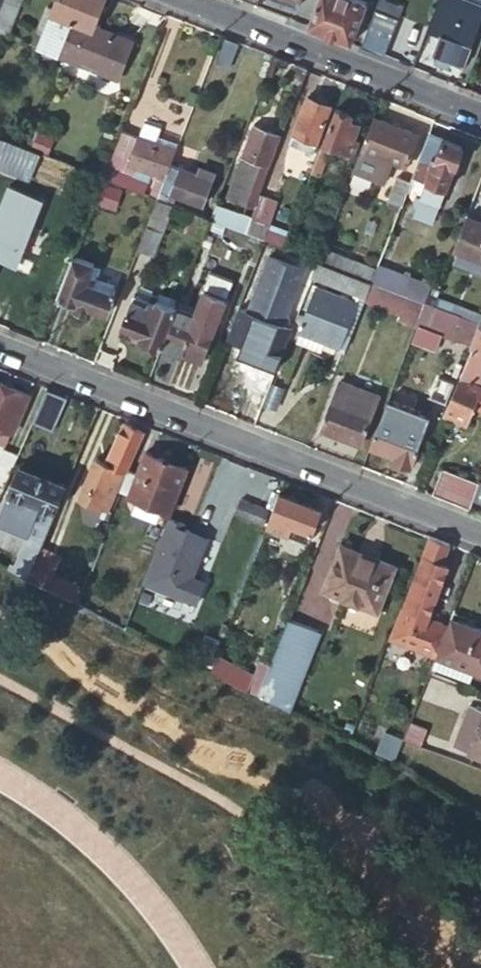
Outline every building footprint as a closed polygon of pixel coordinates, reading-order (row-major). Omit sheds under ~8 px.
[(0,5),(0,22),(13,27),(22,0),(2,0),(0,5)] [(59,55),(64,41),(80,0),(56,0),(38,47),(59,55)] [(104,0),(80,0),(64,41),(69,43),(64,58),(80,64),(83,55),(103,63),(100,72),(119,80),(133,42),(94,26),(104,0)] [(350,41),(366,0),(319,0),(309,25),(350,41)] [(429,26),(440,31),(470,42),(480,13),(480,2),(477,0),(439,0),(429,26)] [(366,47),(388,52),(396,18),(373,13),(366,47)] [(470,42),(440,31),(433,48),(463,60),(470,42)] [(231,66),(240,41),(225,35),(215,60),(231,66)] [(298,93),(308,68),(294,62),(285,88),(298,93)] [(46,89),(24,146),(36,150),(51,156),(72,99),(46,89)] [(306,95),(292,133),(316,142),(330,104),(306,95)] [(336,105),(311,169),(320,173),(331,144),(355,153),(360,139),(354,137),(362,115),(336,105)] [(419,136),(372,118),(361,147),(407,165),(419,136)] [(228,194),(255,204),(259,196),(282,134),(256,124),(228,194)] [(138,138),(155,144),(159,133),(143,127),(138,138)] [(138,138),(121,131),(103,176),(143,192),(151,170),(165,176),(169,165),(163,162),(166,155),(153,148),(155,144),(138,138)] [(463,145),(429,132),(409,181),(406,189),(412,191),(418,176),(427,180),(421,195),(441,202),(463,145)] [(316,142),(292,133),(286,146),(311,154),(316,142)] [(24,146),(8,140),(0,160),(0,166),(27,177),(36,150),(24,146)] [(171,161),(174,151),(155,144),(153,148),(166,155),(163,162),(169,165),(171,161)] [(165,176),(162,184),(204,201),(213,177),(171,161),(169,165),(165,176)] [(406,189),(409,181),(396,177),(387,201),(399,205),(406,189)] [(106,184),(100,200),(114,205),(120,189),(106,184)] [(251,217),(245,232),(264,239),(282,246),(296,210),(259,196),(255,204),(251,217)] [(148,222),(162,227),(172,203),(157,197),(148,222)] [(225,223),(245,232),(251,217),(230,209),(225,223)] [(466,215),(453,248),(458,250),(454,261),(480,272),(480,222),(466,215)] [(148,222),(138,246),(153,252),(162,227),(148,222)] [(322,248),(317,260),(335,267),(370,280),(374,268),(322,248)] [(73,253),(56,299),(87,312),(89,305),(108,311),(115,291),(112,289),(114,284),(96,276),(89,273),(94,262),(73,253)] [(293,282),(298,268),(267,256),(246,310),(247,311),(282,325),(283,325),(297,289),(291,287),(293,282)] [(293,282),(306,287),(310,277),(315,263),(302,258),(298,268),(293,282)] [(310,277),(329,284),(332,276),(335,267),(317,260),(315,263),(310,277)] [(89,273),(96,276),(100,265),(94,262),(89,273)] [(405,294),(423,301),(430,283),(377,262),(374,268),(370,280),(384,286),(405,294)] [(370,280),(335,267),(332,276),(350,283),(348,287),(358,290),(365,293),(370,280)] [(384,286),(370,280),(365,293),(379,298),(384,286)] [(405,294),(384,286),(379,298),(400,306),(405,294)] [(343,330),(354,302),(317,287),(295,344),(320,354),(324,342),(337,347),(343,330)] [(343,330),(349,333),(365,293),(358,290),(354,302),(343,330)] [(203,292),(194,315),(215,323),(224,300),(203,292)] [(162,345),(176,308),(179,301),(164,294),(161,301),(155,299),(156,297),(150,295),(148,299),(134,293),(122,323),(135,328),(142,331),(140,337),(162,345)] [(417,323),(426,302),(423,301),(405,294),(400,306),(396,317),(416,325),(417,323)] [(436,306),(474,320),(477,311),(441,296),(436,306)] [(471,343),(479,323),(474,320),(436,306),(432,304),(426,302),(417,323),(471,343)] [(176,308),(162,345),(201,361),(215,323),(194,315),(176,308)] [(282,325),(247,311),(243,320),(278,334),(282,325)] [(479,323),(471,343),(470,345),(473,348),(448,413),(472,423),(480,403),(480,404),(480,324),(479,323)] [(131,339),(139,341),(140,337),(142,331),(135,328),(131,339)] [(381,396),(338,380),(319,428),(363,444),(381,396)] [(0,381),(0,442),(4,444),(11,431),(13,431),(29,393),(0,381)] [(65,401),(45,392),(35,413),(56,422),(65,401)] [(390,397),(370,447),(394,456),(392,461),(411,468),(431,416),(419,413),(420,409),(390,397)] [(127,468),(144,431),(125,423),(108,462),(97,458),(79,495),(109,509),(119,486),(127,468)] [(4,484),(17,453),(3,447),(0,454),(0,482),(4,484)] [(171,512),(189,468),(147,452),(139,473),(127,468),(119,486),(133,491),(131,496),(171,512)] [(32,563),(66,484),(21,466),(12,489),(42,503),(19,557),(32,563)] [(433,493),(471,508),(479,484),(441,469),(433,493)] [(322,509),(279,492),(267,525),(309,542),(322,509)] [(268,509),(242,498),(236,514),(263,524),(268,509)] [(169,518),(145,579),(191,598),(198,580),(190,577),(206,538),(186,529),(188,525),(169,518)] [(403,609),(401,608),(389,638),(436,655),(448,626),(427,618),(421,616),(444,563),(451,544),(429,535),(422,554),(424,555),(403,609)] [(263,536),(257,549),(268,552),(273,539),(263,536)] [(395,566),(341,544),(323,588),(377,610),(395,566)] [(42,549),(33,566),(49,575),(58,557),(42,549)] [(26,577),(29,570),(16,563),(0,556),(0,563),(26,577)] [(16,563),(29,570),(31,565),(32,563),(19,557),(16,563)] [(449,565),(444,563),(421,616),(427,618),(449,565)] [(29,570),(26,577),(77,603),(81,591),(49,575),(33,566),(31,565),(29,570)] [(433,663),(467,678),(471,668),(480,671),(480,629),(451,617),(448,626),(436,655),(433,663)] [(318,631),(288,619),(271,663),(265,677),(258,696),(287,710),(318,631)] [(253,672),(265,677),(271,663),(258,658),(253,672)] [(253,672),(246,690),(258,696),(265,677),(253,672)] [(470,704),(455,744),(473,752),(473,754),(480,757),(480,708),(470,704)] [(379,751),(383,739),(362,730),(357,742),(379,751)] [(376,757),(394,766),(405,738),(387,731),(383,739),(379,751),(376,757)]
